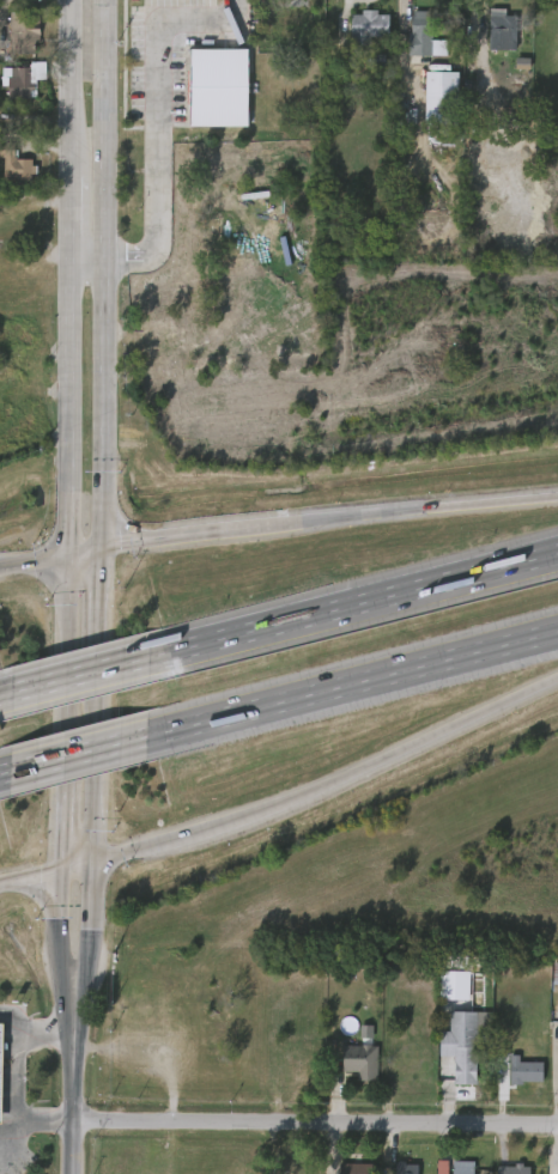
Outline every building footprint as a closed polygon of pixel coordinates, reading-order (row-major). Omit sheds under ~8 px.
[(380,10),(380,14),(392,14),(392,36),(372,37),(372,43),(354,43),(353,14),(364,14),(364,10),(380,10)] [(34,55),(11,55),(11,12),(41,12),(41,42),(35,42),(35,55),(34,55)] [(427,12),(427,16),(432,16),(432,39),(445,39),(445,56),(431,56),(431,65),(410,65),(410,26),(411,26),(411,16),(416,16),(416,12),(427,12)] [(515,16),(515,25),(518,25),(517,37),(515,37),(515,45),(503,45),(503,38),(489,38),(489,18),(502,19),(502,16),(515,16)] [(477,58),(505,58),(504,24),(493,24),(493,17),(477,17),(477,58)] [(434,64),(434,49),(418,48),(419,19),(396,18),(395,63),(434,64)] [(339,50),(359,50),(359,45),(379,44),(378,23),(366,24),(366,20),(338,21),(339,50)] [(236,56),(178,57),(178,134),(236,134),(236,56)] [(37,98),(8,99),(8,68),(30,67),(30,62),(47,62),(47,79),(37,79),(37,98)] [(445,81),(414,80),(413,130),(444,131),(445,81)] [(16,142),(16,147),(18,147),(18,159),(34,159),(34,165),(38,165),(38,175),(34,175),(34,181),(5,180),(6,158),(1,158),(1,141),(16,142)] [(22,167),(3,168),(2,157),(0,157),(0,188),(22,188),(22,167)] [(477,1011),(477,1030),(489,1030),(489,1042),(477,1042),(475,1085),(451,1084),(451,1076),(442,1076),(442,1057),(438,1057),(438,1032),(449,1033),(449,1011),(477,1011)] [(369,1045),(376,1046),(376,1081),(354,1081),(354,1071),(340,1071),(341,1046),(369,1045)] [(345,1088),(365,1088),(366,1054),(330,1053),(329,1080),(345,1080),(345,1088)] [(518,1057),(518,1062),(540,1063),(540,1072),(535,1072),(535,1076),(530,1076),(530,1083),(509,1082),(509,1056),(518,1057)] [(531,1070),(507,1070),(507,1063),(497,1062),(497,1090),(530,1091),(531,1070)] [(473,1162),(473,1173),(436,1173),(436,1161),(473,1162)] [(372,1163),(372,1173),(338,1173),(339,1162),(372,1163)] [(529,1167),(529,1173),(497,1173),(497,1167),(514,1167),(514,1164),(521,1164),(521,1167),(529,1167)]
